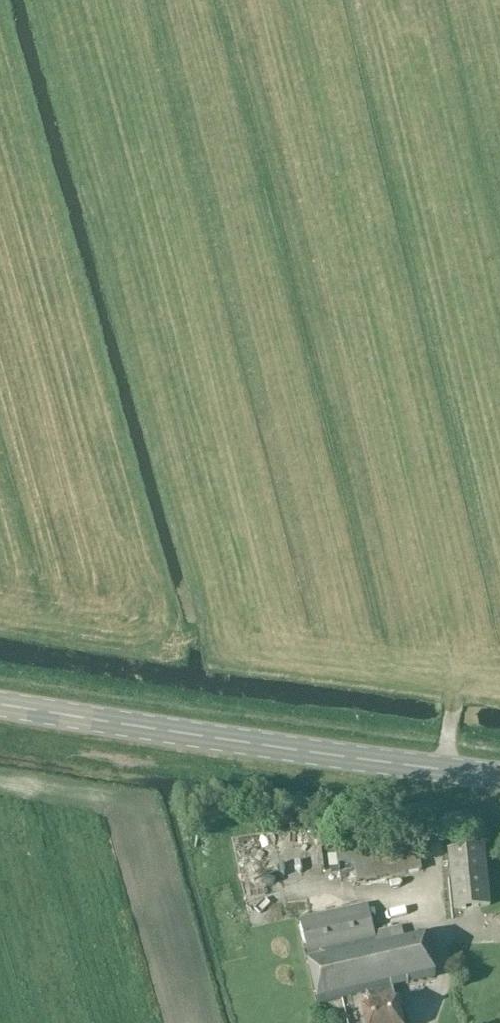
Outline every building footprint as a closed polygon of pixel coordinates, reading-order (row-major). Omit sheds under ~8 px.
[(417,839),(373,832),(334,838),(338,864),(354,861),(357,881),(422,871),(417,839)] [(490,906),(483,846),(447,850),(453,910),(490,906)] [(373,934),(367,906),(299,921),(308,960),(309,960),(319,1004),(366,994),(369,1006),(360,1009),(363,1022),(403,1022),(397,1000),(395,1000),(392,988),(408,984),(407,982),(435,976),(423,934),(403,938),(376,945),(373,934)] [(400,927),(373,934),(376,945),(403,938),(400,927)]
